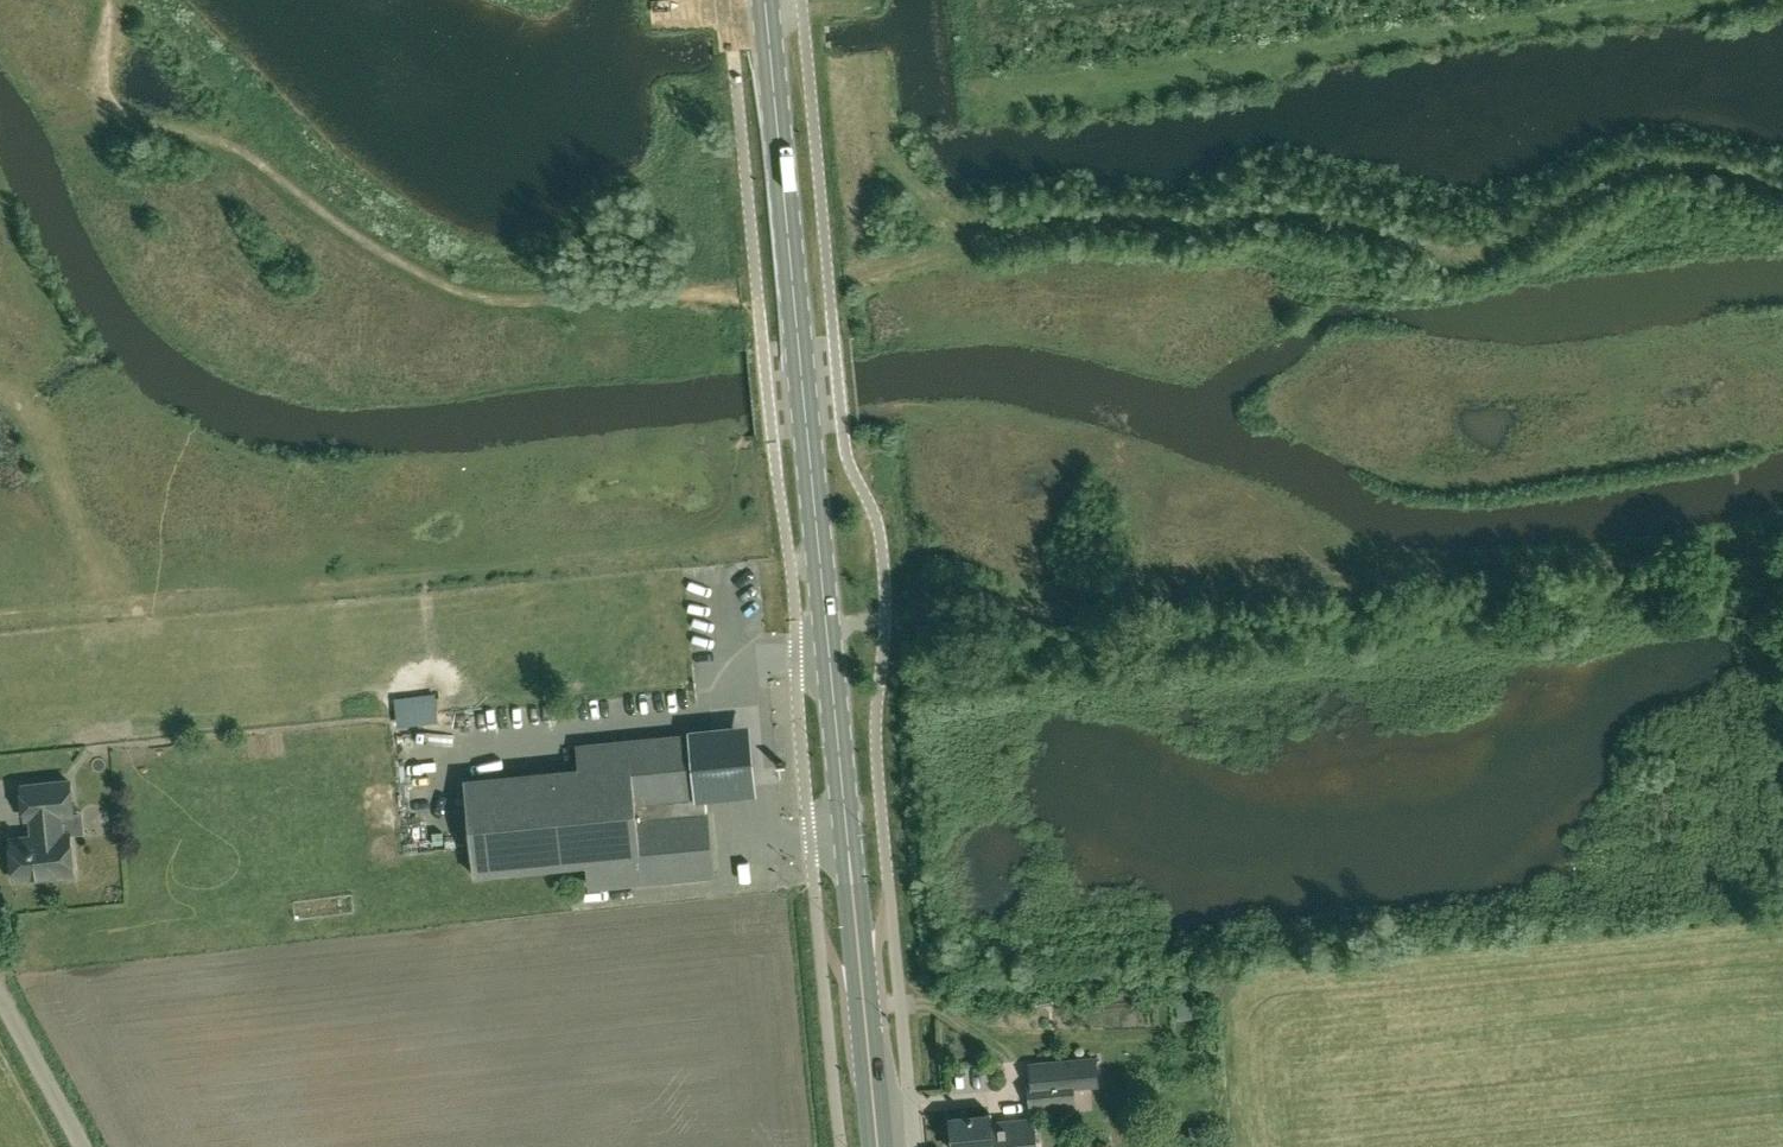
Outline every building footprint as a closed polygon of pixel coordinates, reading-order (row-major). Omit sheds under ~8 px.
[(581,769),(465,781),(473,862),(475,875),(574,865),(603,863),(605,885),(714,875),(708,814),(702,814),(700,797),(700,796),(706,795),(700,734),(578,746),(581,769)] [(73,874),(69,832),(63,833),(61,814),(73,813),(70,780),(23,785),(26,818),(32,817),(34,836),(12,838),(16,880),(73,874)] [(1075,1084),(1079,1083),(1079,1077),(1096,1076),(1094,1056),(1033,1062),(1035,1083),(1028,1083),(1030,1109),(1077,1105),(1075,1084)] [(951,1119),(954,1146),(1036,1146),(1033,1119),(990,1124),(990,1115),(951,1119)] [(1194,1127),(1190,1127),(1191,1141),(1208,1140),(1206,1123),(1194,1124),(1194,1127)]
